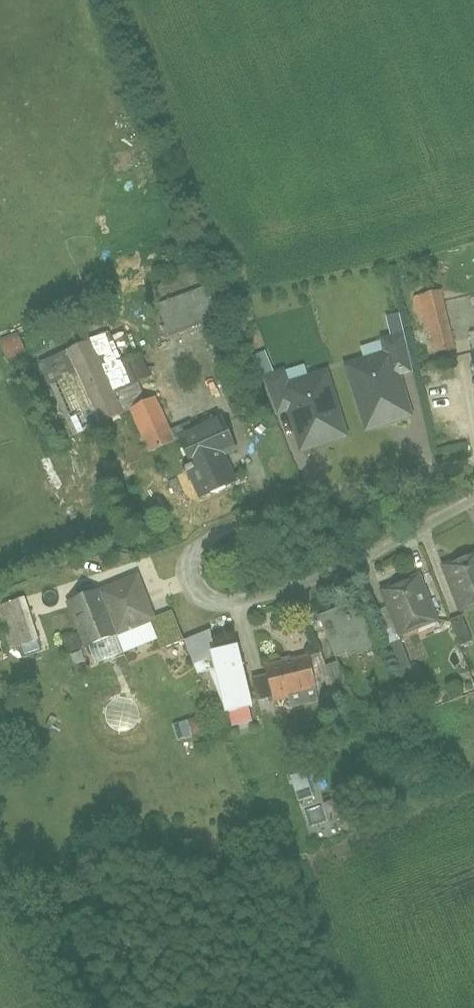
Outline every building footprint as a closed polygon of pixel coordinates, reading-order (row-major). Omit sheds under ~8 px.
[(167,334),(204,319),(193,290),(156,304),(167,334)] [(460,353),(443,294),(414,302),(431,361),(460,353)] [(0,338),(0,349),(5,361),(25,352),(17,331),(0,338)] [(386,357),(348,368),(368,434),(413,421),(401,381),(418,376),(405,335),(382,342),(386,357)] [(238,450),(224,419),(180,438),(160,396),(129,409),(92,339),(38,358),(70,438),(133,416),(150,450),(183,447),(210,500),(240,487),(228,458),(238,450)] [(283,374),(264,381),(279,422),(288,419),(302,459),(354,440),(330,371),(287,386),(283,374)] [(441,560),(461,615),(473,610),(473,548),(441,560)] [(139,571),(67,600),(87,650),(159,621),(139,571)] [(421,573),(378,592),(400,642),(444,623),(421,573)] [(10,649),(19,646),(22,655),(42,649),(24,596),(0,604),(0,619),(10,649)] [(357,602),(317,619),(336,664),(377,647),(357,602)] [(212,635),(185,643),(194,671),(208,667),(225,723),(254,715),(237,656),(220,661),(212,635)] [(314,657),(268,666),(275,704),(321,696),(314,657)] [(290,776),(294,790),(306,786),(301,772),(290,776)]
